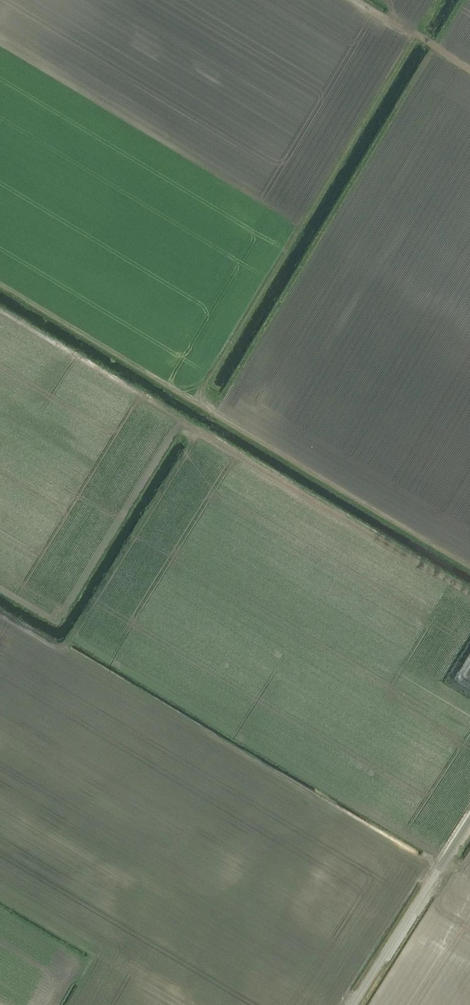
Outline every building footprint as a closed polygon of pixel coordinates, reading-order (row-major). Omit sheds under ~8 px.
[(459,680),(469,687),(469,681),(461,676),(459,680)]
